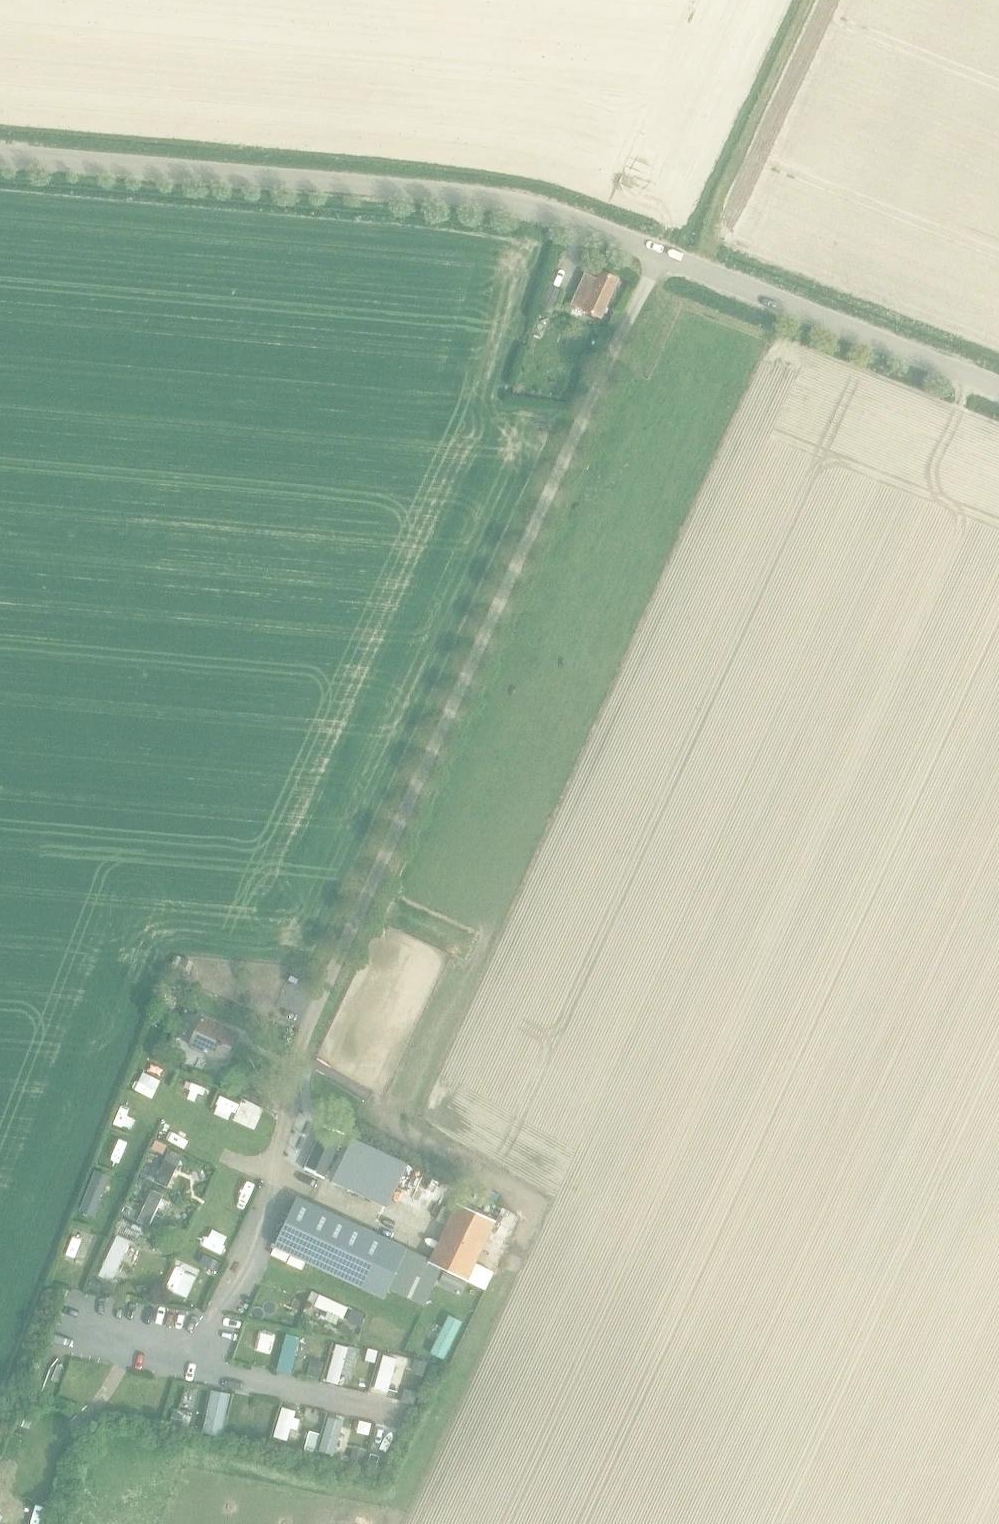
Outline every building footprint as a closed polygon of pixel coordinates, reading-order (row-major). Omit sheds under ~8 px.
[(582,281),(572,305),(601,318),(618,280),(601,272),(594,287),(582,281)] [(550,285),(540,308),(553,313),(562,290),(550,285)] [(190,1046),(225,1062),(238,1033),(203,1017),(190,1046)] [(164,1082),(169,1062),(149,1056),(144,1076),(164,1082)] [(305,1169),(324,1178),(344,1133),(325,1125),(305,1169)] [(177,1127),(160,1162),(180,1173),(198,1137),(177,1127)] [(347,1153),(342,1165),(381,1179),(385,1167),(347,1153)] [(275,1246),(384,1298),(407,1248),(298,1197),(275,1246)] [(429,1262),(467,1280),(495,1221),(458,1203),(429,1262)] [(82,1216),(74,1241),(88,1246),(97,1221),(82,1216)] [(108,1260),(124,1268),(146,1229),(130,1220),(108,1260)] [(184,1284),(202,1288),(207,1267),(189,1264),(184,1284)] [(358,1305),(363,1291),(322,1276),(317,1290),(358,1305)] [(365,1294),(359,1305),(372,1312),(378,1300),(365,1294)] [(353,1370),(360,1332),(346,1329),(339,1367),(353,1370)] [(392,1342),(390,1376),(409,1378),(411,1343),(392,1342)] [(344,1439),(354,1405),(340,1401),(331,1435),(344,1439)] [(303,1423),(308,1410),(287,1402),(282,1415),(303,1423)] [(325,1437),(330,1417),(318,1414),(314,1434),(325,1437)] [(375,1448),(379,1436),(364,1430),(360,1442),(375,1448)]
